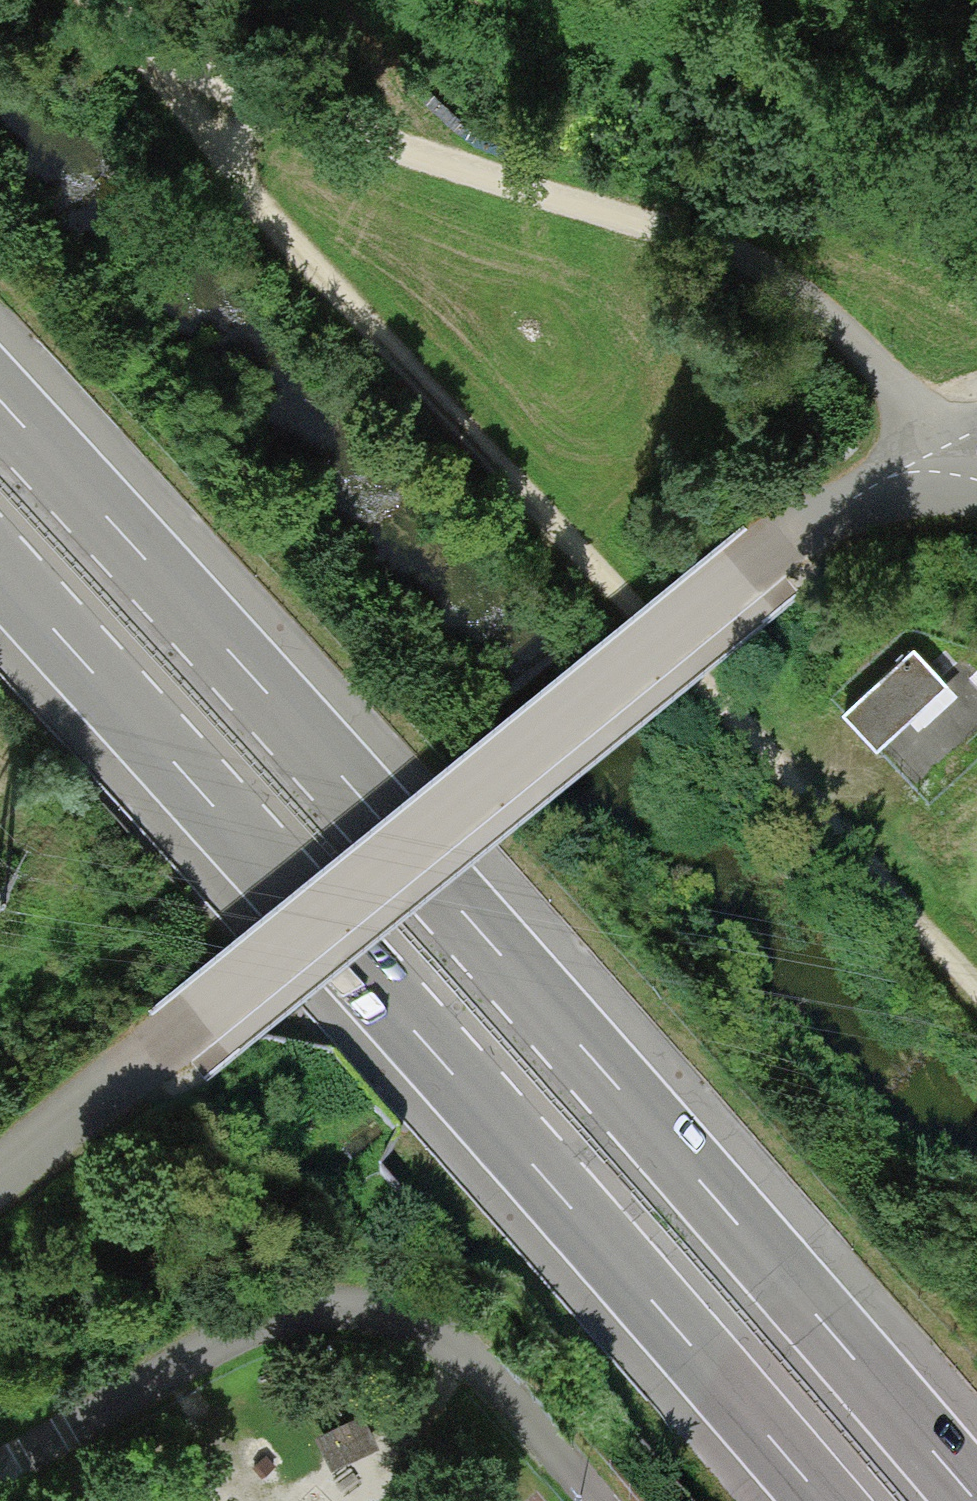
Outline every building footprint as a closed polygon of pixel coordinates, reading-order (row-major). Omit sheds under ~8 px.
[(905,660),(841,718),(871,750),(935,692),(905,660)] [(363,1408),(317,1431),(332,1462),(378,1439),(363,1408)]
